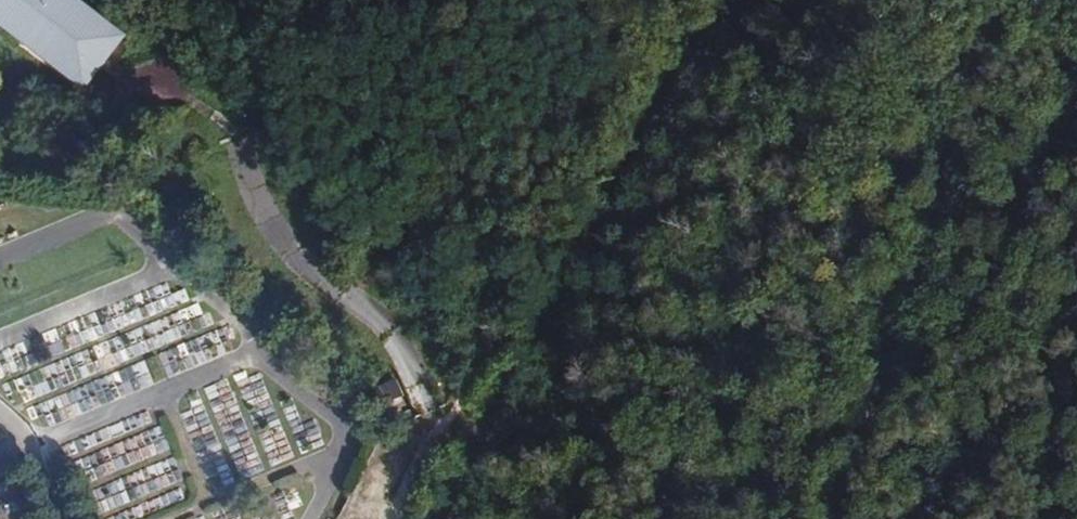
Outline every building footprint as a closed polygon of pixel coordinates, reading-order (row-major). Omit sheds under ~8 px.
[(71,63),(95,80),(132,27),(93,0),(0,0),(0,19),(62,74),(71,63)]
